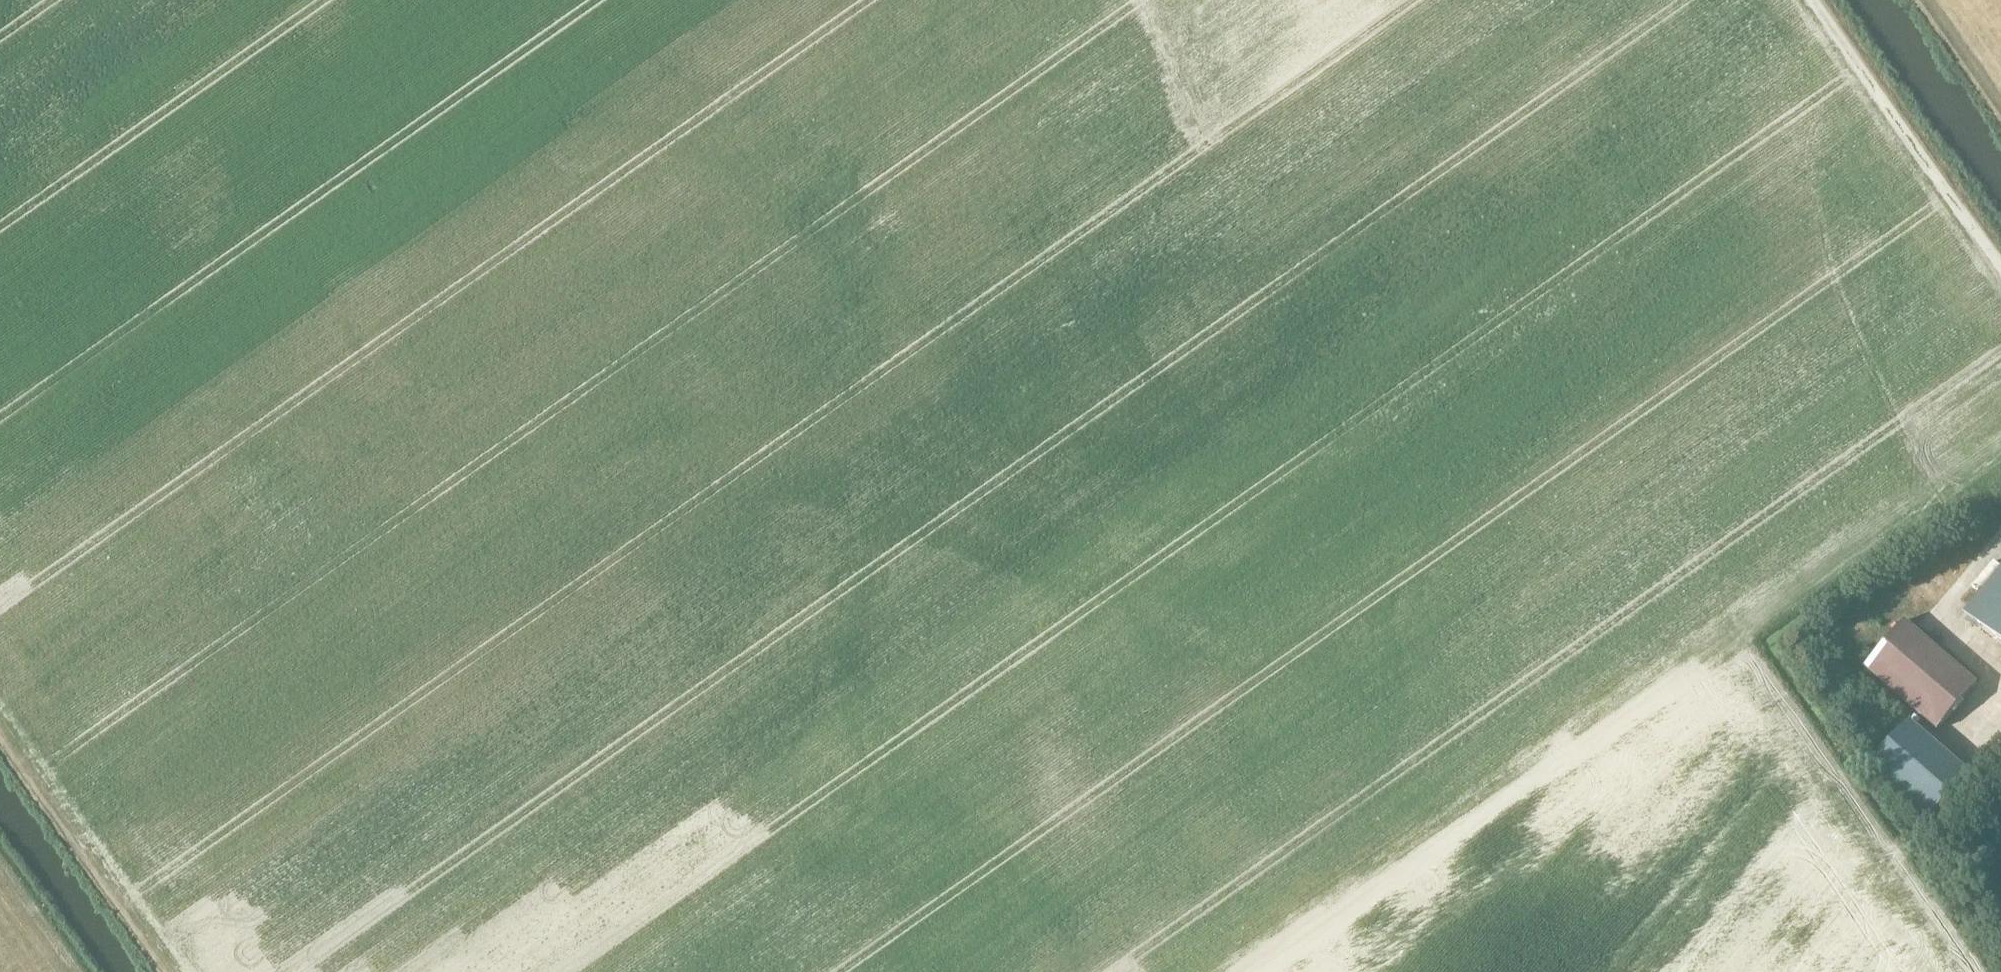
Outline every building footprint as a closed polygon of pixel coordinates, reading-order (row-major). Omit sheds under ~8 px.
[(1964,615),(2000,646),(2000,568),(1994,561),(1972,587),(1981,594),(1964,615)] [(1981,683),(1907,620),(1866,667),(1940,731),(1981,683)] [(1972,773),(1912,719),(1871,766),(1932,820),(1972,773)]
